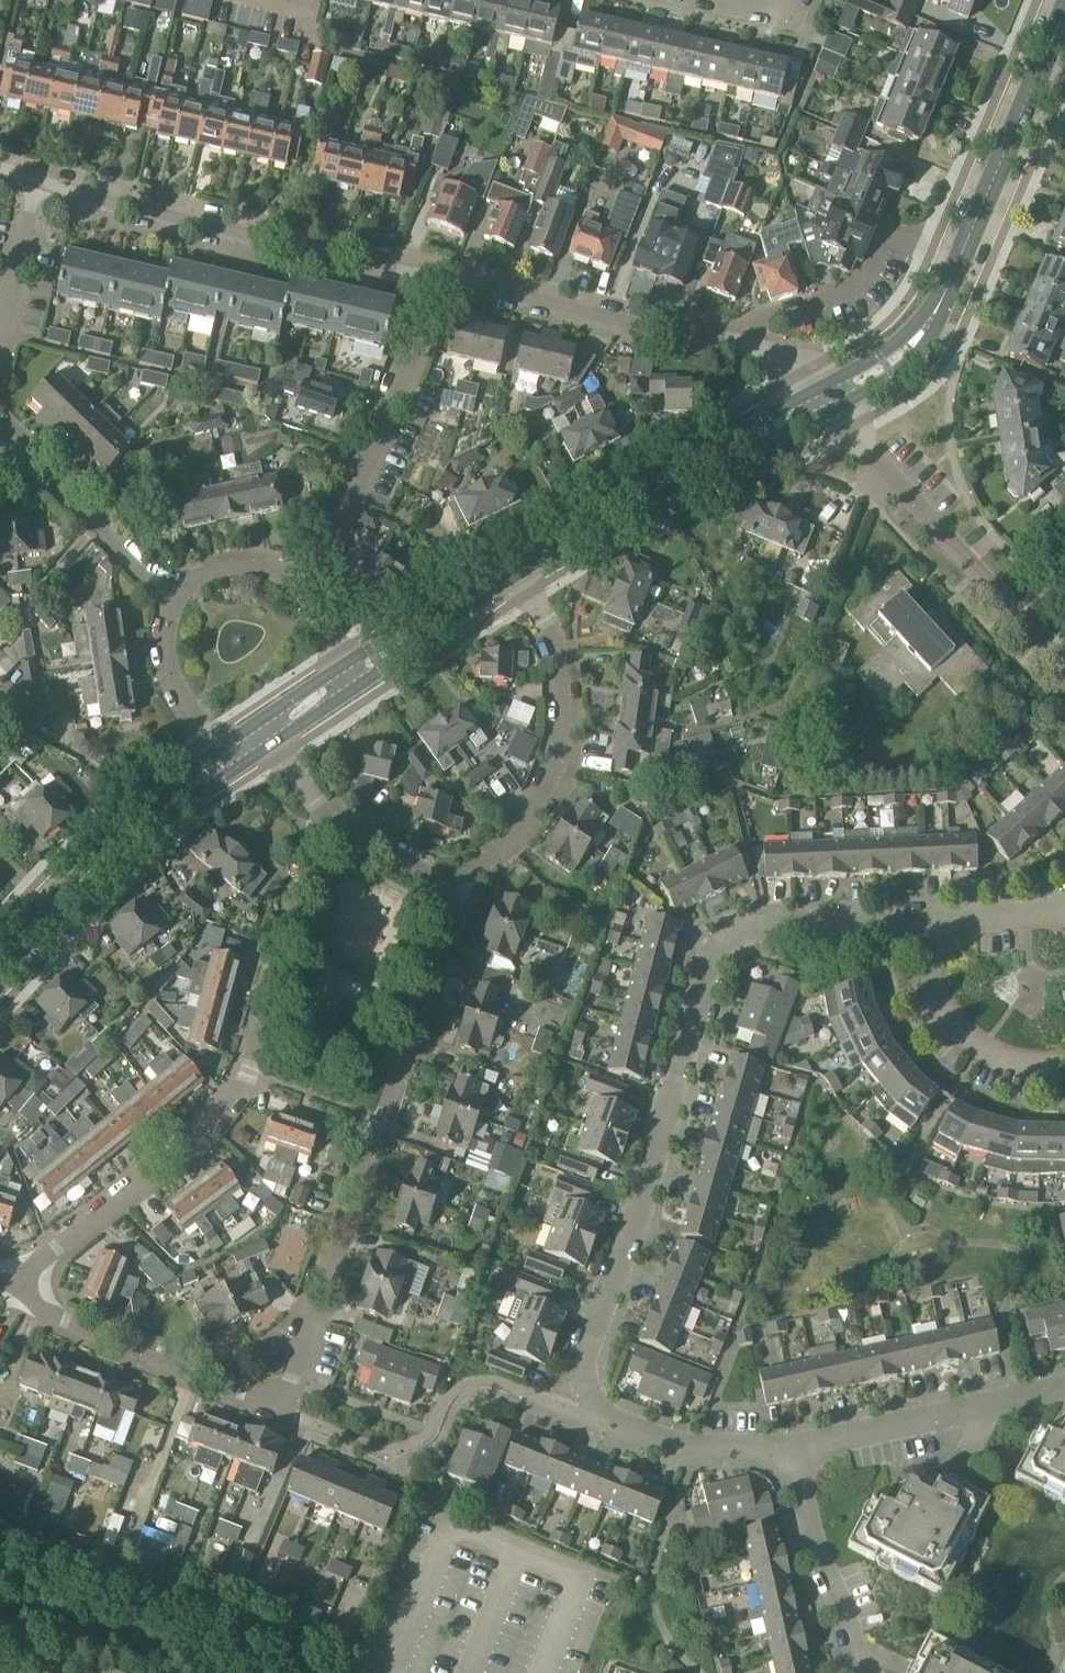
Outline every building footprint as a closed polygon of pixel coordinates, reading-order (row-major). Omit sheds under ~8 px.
[(55,6),(73,10),(75,0),(56,0),(55,6)] [(97,14),(112,17),(116,0),(100,0),(97,14)] [(137,7),(150,10),(153,0),(139,0),(137,7)] [(181,0),(162,0),(159,12),(177,16),(181,0)] [(182,18),(195,21),(200,0),(187,0),(182,18)] [(214,0),(200,0),(195,21),(208,24),(214,0)] [(330,8),(352,13),(354,2),(373,7),(374,0),(332,0),(330,8)] [(386,24),(383,37),(391,39),(394,27),(400,0),(374,0),(373,7),(390,11),(386,24)] [(394,27),(395,27),(394,31),(400,33),(401,28),(402,28),(406,14),(423,18),(427,0),(400,0),(394,27)] [(440,26),(438,36),(446,38),(455,0),(427,0),(423,18),(441,22),(440,26)] [(446,38),(454,40),(457,26),(474,30),(481,0),(455,0),(446,38)] [(488,53),(486,62),(494,63),(496,55),(509,0),(481,0),(474,30),(492,34),(488,53)] [(535,6),(509,0),(496,55),(504,56),(508,38),(526,42),(535,6)] [(847,6),(907,31),(912,17),(889,8),(871,0),(849,0),(847,6)] [(891,3),(889,8),(912,17),(914,12),(918,0),(893,0),(891,3)] [(952,6),(949,12),(968,20),(977,0),(936,0),(952,6)] [(522,56),(546,61),(542,79),(556,82),(568,32),(557,30),(561,12),(535,6),(526,42),(522,56)] [(142,35),(146,15),(127,11),(123,31),(142,35)] [(578,34),(568,32),(556,82),(571,85),(575,69),(597,73),(600,61),(609,24),(582,18),(578,34)] [(206,35),(225,39),(228,28),(208,24),(206,35)] [(618,65),(615,77),(623,79),(625,73),(624,73),(634,29),(609,24),(600,61),(618,65)] [(60,64),(57,73),(48,110),(73,116),(82,79),(81,79),(67,76),(73,52),(76,52),(81,30),(68,27),(68,30),(66,38),(64,47),(60,64)] [(81,79),(82,79),(73,116),(97,122),(106,85),(108,76),(111,60),(112,60),(119,30),(114,29),(107,60),(102,58),(99,72),(84,69),(81,79)] [(634,29),(624,73),(625,73),(649,78),(651,73),(652,73),(661,35),(634,29)] [(830,33),(829,36),(823,51),(846,60),(853,42),(830,33)] [(270,38),(251,34),(248,46),(267,50),(270,38)] [(338,34),(335,46),(335,47),(361,53),(364,39),(338,34)] [(915,34),(906,57),(906,58),(946,74),(956,51),(915,34)] [(669,77),(668,81),(664,96),(673,98),(686,41),(661,35),(652,73),(669,77)] [(2,92),(10,94),(8,101),(23,104),(32,67),(33,67),(36,56),(21,53),(24,40),(14,38),(11,51),(6,50),(0,74),(6,75),(2,92)] [(278,51),(297,55),(299,45),(281,41),(278,51)] [(711,47),(686,41),(673,98),(681,100),(685,80),(702,84),(711,47)] [(33,67),(32,67),(23,104),(48,110),(57,73),(60,64),(64,47),(55,44),(52,60),(50,59),(47,71),(33,67)] [(413,65),(416,52),(389,46),(386,59),(413,65)] [(702,84),(728,90),(726,99),(727,99),(738,53),(711,47),(702,84)] [(763,59),(738,53),(727,99),(734,101),(736,92),(755,97),(763,59)] [(330,58),(314,55),(307,84),(323,88),(330,58)] [(885,77),(896,81),(937,97),(946,74),(906,58),(905,58),(898,55),(893,67),(889,65),(885,77)] [(355,65),(334,59),(331,74),(352,79),(353,75),(363,79),(366,66),(355,64),(355,65)] [(780,102),(778,108),(777,114),(789,117),(792,111),(798,85),(786,82),(789,65),(763,59),(755,97),(780,102)] [(120,62),(112,60),(111,60),(108,76),(116,78),(120,62)] [(150,128),(160,130),(158,137),(174,141),(183,103),(170,100),(171,97),(170,96),(175,76),(178,62),(169,60),(160,94),(158,94),(150,128)] [(196,107),(183,103),(174,141),(199,146),(216,72),(217,72),(219,63),(208,60),(206,67),(196,107)] [(130,91),(121,128),(137,132),(139,125),(150,128),(158,94),(155,93),(156,88),(162,64),(152,62),(147,84),(132,81),(130,91)] [(387,81),(410,86),(413,72),(390,67),(387,81)] [(216,72),(199,146),(223,152),(232,115),(234,103),(220,100),(223,87),(225,87),(227,74),(217,72),(216,72)] [(491,79),(488,89),(488,90),(513,96),(516,85),(491,79)] [(896,81),(887,103),(928,120),(937,97),(896,81)] [(121,128),(130,91),(106,85),(97,122),(121,128)] [(246,118),(232,115),(223,152),(247,158),(263,93),(254,91),(253,95),(252,94),(246,118)] [(272,95),(263,93),(247,158),(271,164),(280,126),(265,123),(272,95)] [(606,101),(590,97),(586,112),(603,116),(606,101)] [(527,99),(512,137),(522,140),(532,115),(562,126),(568,109),(527,99)] [(876,127),(877,127),(918,144),(928,120),(887,103),(886,104),(879,101),(870,121),(873,127),(876,128),(876,127)] [(619,113),(636,116),(638,106),(622,102),(619,113)] [(280,126),(271,164),(287,168),(289,161),(298,164),(305,131),(306,132),(311,111),(299,108),(294,129),(295,129),(295,130),(280,126)] [(430,109),(424,137),(438,140),(445,112),(430,109)] [(314,167),(323,169),(319,182),(337,187),(346,149),(329,145),(334,127),(336,115),(321,111),(316,134),(322,135),(314,167)] [(829,125),(838,129),(862,140),(869,123),(835,111),(829,125)] [(611,118),(600,148),(618,154),(622,142),(635,147),(641,129),(611,118)] [(359,153),(346,149),(337,187),(360,192),(369,155),(377,122),(368,119),(366,127),(359,153)] [(709,122),(693,119),(690,131),(707,134),(709,122)] [(377,122),(369,155),(360,192),(384,198),(393,161),(395,150),(381,147),(384,132),(379,131),(381,123),(377,122)] [(717,137),(737,141),(740,130),(720,126),(717,137)] [(862,140),(838,129),(823,166),(824,167),(838,173),(892,195),(898,198),(906,177),(903,175),(905,172),(861,154),(860,158),(856,156),(862,140)] [(409,154),(396,151),(393,161),(384,198),(400,202),(403,189),(412,191),(414,181),(419,182),(424,160),(420,159),(425,141),(413,138),(409,154)] [(777,142),(762,138),(760,146),(775,150),(777,142)] [(533,203),(533,202),(552,152),(532,144),(522,172),(524,172),(516,193),(525,196),(521,206),(500,198),(485,240),(514,251),(528,217),(533,203)] [(533,203),(547,208),(530,250),(557,261),(576,212),(551,204),(558,187),(565,168),(566,167),(563,166),(569,149),(555,144),(552,152),(533,202),(533,203)] [(702,179),(710,183),(703,204),(724,211),(738,175),(745,150),(718,144),(702,179)] [(437,199),(434,210),(428,224),(464,238),(484,185),(489,187),(486,194),(497,198),(500,189),(491,185),(497,168),(477,160),(470,179),(457,174),(451,188),(443,185),(443,184),(438,183),(432,197),(437,199)] [(838,173),(824,167),(823,166),(822,166),(818,176),(820,177),(834,182),(838,173)] [(829,195),(882,217),(892,195),(838,173),(834,182),(829,195)] [(738,175),(724,211),(745,219),(756,194),(743,190),(748,178),(738,175)] [(600,218),(586,213),(570,256),(609,272),(622,240),(626,242),(642,202),(619,193),(604,232),(596,229),(600,218)] [(663,193),(635,270),(685,288),(702,239),(676,229),(686,201),(663,193)] [(807,212),(873,240),(882,217),(828,195),(824,205),(811,200),(807,212)] [(812,269),(826,264),(849,275),(855,260),(863,263),(873,240),(807,212),(797,208),(797,209),(795,214),(812,269)] [(1064,251),(1064,223),(1064,222),(1054,247),(1064,251)] [(754,267),(762,293),(768,291),(772,304),(797,296),(793,282),(798,281),(788,247),(803,243),(799,233),(784,238),(781,227),(763,232),(761,238),(766,255),(754,259),(756,267),(754,267)] [(703,264),(716,269),(708,292),(735,303),(757,247),(737,239),(731,237),(725,241),(724,246),(718,244),(720,240),(713,238),(703,264)] [(227,327),(280,339),(283,327),(385,351),(396,303),(293,279),(290,291),(237,279),(228,277),(174,264),(171,277),(68,253),(68,254),(63,252),(56,279),(62,280),(57,300),(83,306),(81,316),(84,317),(84,318),(94,321),(97,310),(161,325),(164,312),(215,324),(217,319),(228,321),(227,327)] [(1064,296),(1064,269),(1048,262),(1038,285),(1064,296)] [(1038,285),(1028,309),(1064,325),(1064,296),(1038,285)] [(1028,309),(1017,333),(1055,349),(1064,353),(1064,325),(1028,309)] [(456,322),(452,340),(448,358),(474,364),(484,323),(472,320),(471,326),(456,322)] [(495,326),(484,323),(474,364),(499,370),(508,335),(493,331),(495,326)] [(58,346),(61,333),(51,330),(48,343),(58,346)] [(69,348),(72,335),(61,333),(58,346),(69,348)] [(1007,357),(1045,373),(1055,349),(1017,333),(1007,357)] [(540,342),(524,339),(516,374),(541,380),(550,339),(541,337),(540,342)] [(89,353),(92,340),(81,338),(78,350),(89,353)] [(569,386),(569,384),(578,387),(596,359),(580,356),(576,354),(577,351),(561,347),(562,342),(550,339),(541,380),(569,386)] [(100,355),(102,343),(92,340),(89,353),(100,355)] [(110,358),(113,345),(102,343),(100,355),(110,358)] [(150,368),(153,355),(142,352),(139,366),(150,368)] [(161,371),(164,357),(153,355),(150,368),(161,371)] [(196,358),(185,356),(182,369),(193,371),(196,358)] [(172,373),(175,359),(164,357),(161,371),(172,373)] [(203,373),(206,360),(196,358),(193,371),(203,373)] [(97,375),(100,362),(89,360),(86,373),(97,375)] [(313,372),(325,375),(327,363),(316,361),(313,372)] [(100,362),(97,375),(108,378),(110,365),(100,362)] [(228,366),(218,363),(214,377),(225,379),(228,366)] [(273,390),(300,399),(297,408),(332,420),(340,397),(308,387),(313,372),(293,365),(278,377),(273,390)] [(236,382),(239,368),(228,366),(225,379),(236,382)] [(247,384),(250,370),(239,368),(236,382),(247,384)] [(258,386),(261,373),(250,370),(247,384),(258,386)] [(363,371),(362,374),(360,384),(371,386),(374,374),(363,371)] [(153,388),(156,376),(143,373),(140,385),(153,388)] [(32,402),(44,413),(40,418),(47,425),(77,395),(58,376),(32,402)] [(156,376),(153,388),(166,391),(169,379),(156,376)] [(1043,393),(1005,376),(995,398),(998,413),(1039,407),(1039,403),(1043,393)] [(649,395),(665,395),(666,415),(693,415),(692,383),(676,383),(676,379),(649,379),(649,395)] [(643,380),(632,380),(632,396),(643,396),(643,380)] [(189,383),(178,381),(175,394),(186,396),(189,383)] [(455,396),(443,393),(440,408),(462,413),(469,385),(458,382),(455,396)] [(196,399),(199,386),(189,383),(186,396),(196,399)] [(469,385),(462,413),(473,416),(479,387),(469,385)] [(207,401),(210,388),(199,386),(196,399),(207,401)] [(217,404),(220,391),(210,388),(207,401),(217,404)] [(588,405),(594,417),(582,424),(598,453),(621,441),(599,400),(595,392),(587,397),(582,388),(568,396),(574,408),(587,401),(589,405),(588,405)] [(228,406),(231,393),(220,391),(217,404),(228,406)] [(238,408),(241,396),(231,393),(228,406),(238,408)] [(47,425),(55,433),(59,428),(70,439),(95,413),(77,395),(47,425)] [(249,410),(252,398),(241,396),(238,408),(249,410)] [(536,401),(533,415),(553,405),(558,416),(574,408),(568,396),(554,403),(552,399),(536,401)] [(525,399),(523,412),(533,415),(536,401),(525,399)] [(70,439),(80,449),(76,454),(84,461),(114,431),(122,422),(104,404),(95,413),(70,439)] [(1044,434),(1039,407),(998,413),(1002,441),(1044,434)] [(223,416),(223,417),(211,420),(213,433),(228,430),(227,421),(234,420),(236,413),(223,416)] [(571,430),(565,418),(553,424),(575,465),(598,453),(582,424),(571,430)] [(213,433),(211,420),(192,424),(195,438),(213,433)] [(84,461),(91,469),(96,464),(107,475),(132,450),(114,431),(84,461)] [(297,438),(280,433),(277,445),(294,449),(297,438)] [(1044,434),(1002,441),(1006,465),(1047,459),(1047,458),(1045,444),(1051,443),(1050,433),(1044,434)] [(480,450),(464,457),(470,468),(485,460),(480,450)] [(1006,465),(1009,483),(1023,500),(1059,468),(1064,475),(1064,456),(1047,458),(1047,459),(1006,465)] [(451,463),(456,474),(470,468),(464,457),(451,463)] [(261,465),(247,468),(254,505),(257,516),(284,510),(277,477),(264,479),(261,465)] [(236,486),(224,488),(231,522),(257,516),(254,505),(247,468),(233,471),(236,486)] [(508,476),(507,475),(480,488),(494,517),(521,504),(517,496),(525,491),(516,472),(508,476)] [(210,476),(196,479),(205,528),(231,522),(224,488),(213,491),(210,476)] [(172,500),(177,520),(180,533),(205,528),(196,479),(182,482),(185,497),(172,500)] [(448,506),(457,525),(465,521),(470,529),(494,517),(480,488),(455,500),(456,502),(448,506)] [(742,532),(742,533),(767,543),(768,544),(780,514),(754,503),(753,505),(745,501),(734,529),(742,532)] [(381,521),(366,514),(361,525),(376,532),(381,521)] [(760,561),(761,562),(757,573),(772,579),(776,568),(783,550),(795,555),(796,554),(804,557),(815,530),(807,526),(807,525),(780,514),(768,544),(767,543),(760,561)] [(37,535),(35,519),(14,521),(19,559),(31,558),(31,555),(46,553),(44,534),(37,535)] [(8,559),(8,561),(19,559),(14,521),(0,523),(0,560),(8,559)] [(146,546),(154,537),(143,526),(134,535),(146,546)] [(622,574),(616,589),(646,601),(657,574),(656,574),(659,566),(632,554),(629,563),(627,562),(622,574)] [(760,561),(746,555),(742,567),(757,573),(761,562),(760,561)] [(369,569),(356,561),(348,572),(387,599),(405,575),(395,568),(394,568),(378,556),(369,569)] [(121,571),(109,560),(101,568),(113,579),(121,571)] [(868,631),(885,650),(857,675),(884,705),(905,686),(918,700),(932,687),(931,685),(939,678),(959,700),(989,673),(963,644),(954,653),(904,597),(912,589),(897,572),(849,616),(865,633),(868,631)] [(31,573),(19,575),(21,587),(32,585),(31,573)] [(10,589),(21,587),(19,575),(8,576),(10,589)] [(605,616),(606,617),(603,624),(630,636),(634,628),(635,628),(646,601),(616,589),(610,604),(605,616)] [(5,610),(12,604),(0,591),(0,605),(5,610)] [(691,601),(690,605),(685,618),(705,625),(711,610),(691,601)] [(795,619),(813,626),(820,609),(802,602),(795,619)] [(55,623),(42,607),(33,614),(46,630),(55,623)] [(86,615),(87,627),(73,629),(75,643),(124,636),(120,610),(86,615)] [(705,625),(685,618),(684,617),(678,632),(700,640),(705,625)] [(30,632),(15,635),(17,644),(19,652),(34,650),(30,632)] [(75,643),(77,657),(92,655),(93,666),(127,661),(124,636),(75,643)] [(813,663),(840,673),(849,648),(822,638),(813,663)] [(0,654),(0,668),(8,675),(21,662),(19,652),(17,644),(9,651),(7,649),(1,655),(0,654)] [(34,650),(19,652),(21,662),(23,677),(36,675),(34,660),(35,660),(34,650)] [(631,669),(628,668),(624,692),(660,697),(662,682),(661,682),(662,672),(651,670),(652,662),(673,670),(671,677),(682,681),(687,666),(652,652),(649,660),(633,658),(631,669)] [(529,656),(482,653),(480,683),(512,685),(512,668),(529,669),(529,656)] [(93,666),(95,679),(81,681),(83,696),(131,688),(127,661),(93,666)] [(23,677),(23,679),(18,686),(27,695),(39,693),(36,675),(23,677)] [(27,695),(18,686),(11,694),(26,708),(29,705),(27,695)] [(83,696),(85,709),(100,707),(102,720),(135,715),(131,688),(83,696)] [(660,697),(624,692),(621,715),(657,720),(658,709),(670,711),(672,699),(660,697)] [(692,714),(712,707),(709,696),(688,704),(692,714)] [(729,700),(712,707),(692,714),(697,727),(723,717),(722,715),(731,714),(729,700)] [(493,701),(487,712),(502,720),(526,731),(527,728),(528,729),(536,713),(514,703),(510,711),(507,709),(493,701)] [(440,722),(458,749),(470,740),(477,751),(488,744),(461,706),(453,713),(440,722)] [(621,715),(617,739),(670,747),(685,742),(682,732),(672,736),(672,734),(655,732),(657,720),(621,715)] [(755,730),(767,733),(769,724),(757,721),(755,730)] [(1044,729),(1038,721),(1031,728),(1037,735),(1044,729)] [(428,730),(419,737),(446,774),(456,767),(448,756),(458,749),(440,722),(428,730)] [(1024,735),(1030,741),(1037,735),(1031,728),(1024,735)] [(80,750),(92,748),(89,731),(77,733),(80,750)] [(520,734),(508,756),(528,767),(540,745),(520,734)] [(27,736),(8,756),(20,768),(45,746),(27,736)] [(781,773),(788,742),(767,737),(760,768),(781,773)] [(637,767),(646,768),(644,786),(672,789),(674,771),(666,770),(670,747),(617,739),(614,762),(618,763),(616,774),(636,777),(637,767)] [(991,763),(998,770),(1017,753),(1010,745),(991,763)] [(392,752),(368,746),(355,796),(369,799),(373,780),(389,784),(397,753),(392,751),(392,752)] [(416,751),(406,758),(414,769),(415,771),(425,763),(416,751)] [(492,768),(489,763),(475,773),(482,782),(495,773),(501,782),(513,773),(504,759),(492,768)] [(415,771),(414,769),(400,794),(414,802),(421,786),(446,794),(448,789),(434,777),(434,776),(425,763),(415,771)] [(991,763),(971,781),(978,789),(998,770),(991,763)] [(712,773),(718,788),(734,781),(727,767),(712,773)] [(1046,784),(1064,805),(1064,767),(1046,784)] [(462,782),(469,791),(482,782),(475,773),(462,782)] [(45,791),(40,786),(32,793),(60,827),(76,813),(65,800),(71,796),(58,781),(45,791)] [(1046,784),(1026,802),(1050,828),(1064,815),(1064,805),(1046,784)] [(638,791),(624,812),(620,809),(608,827),(633,843),(644,825),(639,821),(652,801),(638,791)] [(60,827),(32,793),(11,811),(28,832),(34,827),(45,840),(60,827)] [(419,800),(420,800),(415,823),(461,835),(464,822),(448,818),(452,802),(433,797),(433,796),(421,793),(419,800)] [(937,806),(956,805),(955,794),(936,796),(937,806)] [(895,798),(895,809),(905,809),(904,797),(895,798)] [(895,809),(895,798),(883,798),(884,810),(895,809)] [(842,810),(842,800),(831,801),(831,810),(842,810)] [(842,800),(842,810),(852,810),(851,800),(842,800)] [(999,813),(1005,820),(1006,819),(1029,845),(1048,828),(1049,829),(1050,828),(1026,802),(1013,813),(1007,806),(999,813)] [(578,813),(574,810),(561,829),(592,849),(604,830),(603,830),(610,820),(602,815),(584,803),(578,813)] [(789,813),(789,803),(779,803),(779,813),(789,813)] [(789,803),(789,813),(799,813),(799,803),(789,803)] [(686,813),(692,825),(690,826),(694,832),(703,827),(694,809),(686,813)] [(692,825),(686,813),(669,822),(674,831),(675,834),(690,826),(692,825)] [(1006,819),(1005,820),(986,837),(1009,863),(1029,845),(1006,819)] [(674,831),(669,822),(652,831),(657,839),(674,831)] [(552,850),(546,859),(572,877),(579,867),(580,868),(592,849),(561,829),(549,849),(552,850)] [(190,853),(197,859),(219,878),(239,853),(217,835),(216,836),(209,830),(190,853)] [(923,840),(918,840),(918,830),(896,831),(897,841),(899,877),(925,876),(923,840)] [(948,830),(948,839),(950,838),(952,873),(978,871),(976,837),(959,838),(959,830),(948,830)] [(869,842),(869,831),(843,832),(846,879),(847,879),(847,878),(872,876),(870,842),(869,842)] [(884,842),(870,842),(872,876),(897,875),(897,877),(899,877),(897,841),(896,831),(883,831),(884,842)] [(832,832),(833,844),(817,845),(819,880),(846,879),(843,832),(832,832)] [(950,838),(948,839),(923,840),(925,876),(926,876),(926,874),(952,873),(950,838)] [(791,846),(792,880),(818,879),(818,881),(819,880),(817,845),(791,846)] [(764,847),(766,881),(792,880),(791,846),(764,847)] [(605,858),(623,869),(629,859),(611,848),(605,858)] [(749,879),(734,848),(710,860),(726,891),(749,879)] [(219,878),(241,896),(242,895),(249,901),(267,878),(260,872),(261,871),(239,853),(219,878)] [(598,870),(612,878),(620,883),(626,874),(621,871),(623,869),(605,858),(598,870)] [(710,860),(708,861),(684,873),(700,904),(700,906),(727,892),(726,891),(710,860)] [(661,885),(676,916),(700,904),(684,873),(661,885)] [(187,892),(179,902),(192,912),(199,902),(187,892)] [(530,914),(532,906),(504,896),(501,904),(498,903),(495,913),(494,913),(490,924),(523,937),(531,915),(530,914)] [(155,913),(144,900),(128,913),(152,943),(161,935),(160,934),(172,923),(160,908),(155,913)] [(204,922),(211,912),(199,902),(192,912),(204,922)] [(134,955),(144,966),(151,960),(159,970),(168,962),(160,952),(159,952),(152,943),(128,913),(111,927),(122,939),(117,944),(130,959),(134,955)] [(681,926),(648,917),(641,943),(675,952),(681,926)] [(482,953),(491,957),(486,970),(513,980),(516,971),(511,964),(513,956),(516,957),(523,937),(490,924),(486,935),(487,935),(483,944),(485,945),(482,953)] [(207,928),(202,946),(221,951),(226,933),(207,928)] [(565,953),(592,964),(597,950),(571,939),(565,953)] [(635,969),(668,978),(675,952),(641,943),(635,969)] [(177,954),(169,944),(160,952),(168,962),(177,954)] [(592,964),(565,953),(562,962),(576,968),(578,962),(591,967),(592,964)] [(192,972),(180,962),(175,969),(237,985),(243,962),(213,954),(209,967),(195,963),(195,962),(192,972)] [(602,959),(596,976),(605,979),(607,980),(613,963),(602,959)] [(188,997),(200,1000),(200,999),(230,1008),(237,985),(175,969),(169,976),(190,982),(189,983),(192,984),(188,997)] [(668,978),(635,969),(628,995),(661,1003),(668,978)] [(53,989),(78,1015),(86,1022),(99,1008),(91,1001),(98,995),(84,981),(80,986),(68,974),(53,989)] [(478,997),(474,995),(467,1017),(498,1028),(507,1004),(497,1001),(500,993),(496,991),(500,979),(484,974),(480,986),(482,986),(478,997)] [(596,976),(589,994),(599,998),(605,979),(596,976)] [(772,994),(753,987),(745,1008),(786,1023),(800,986),(778,977),(772,994)] [(869,985),(835,992),(823,995),(828,1020),(839,1017),(840,1018),(874,1006),(869,985)] [(45,1020),(59,1034),(78,1015),(53,989),(38,1004),(50,1016),(45,1020)] [(621,1021),(654,1029),(661,1003),(628,995),(621,1021)] [(197,1012),(183,1008),(180,1018),(224,1031),(230,1008),(200,999),(200,1000),(197,1012)] [(157,1023),(166,1015),(156,1004),(147,1012),(157,1023)] [(840,1018),(839,1017),(828,1023),(840,1047),(883,1026),(874,1007),(874,1006),(840,1018)] [(737,1030),(756,1037),(750,1053),(772,1061),(786,1023),(745,1008),(737,1030)] [(166,1015),(157,1023),(166,1033),(174,1025),(166,1015)] [(132,1030),(140,1038),(152,1025),(143,1017),(132,1030)] [(459,1038),(463,1040),(460,1049),(478,1056),(481,1047),(490,1051),(492,1045),(501,1048),(504,1039),(496,1036),(498,1028),(467,1017),(459,1038)] [(177,1028),(191,1032),(188,1045),(218,1053),(224,1031),(180,1018),(177,1028)] [(800,1022),(799,1020),(794,1018),(787,1037),(812,1028),(809,1019),(800,1022)] [(615,1046),(648,1055),(654,1029),(621,1021),(615,1046)] [(579,1024),(572,1044),(580,1047),(581,1048),(588,1028),(579,1024)] [(116,1035),(107,1026),(97,1037),(107,1046),(116,1035)] [(892,1045),(883,1026),(840,1047),(852,1072),(862,1066),(862,1065),(892,1045)] [(812,1028),(787,1037),(784,1046),(784,1048),(806,1040),(815,1037),(812,1028)] [(140,1038),(132,1030),(120,1043),(129,1051),(140,1038)] [(534,1040),(549,1046),(552,1035),(537,1030),(534,1040)] [(107,1046),(97,1037),(88,1047),(97,1056),(107,1046)] [(549,1046),(534,1040),(530,1054),(545,1058),(549,1046)] [(572,1044),(567,1058),(575,1061),(580,1047),(572,1044)] [(862,1065),(862,1066),(863,1066),(879,1086),(906,1063),(893,1047),(892,1045),(862,1065)] [(648,1055),(615,1046),(608,1072),(641,1081),(648,1055)] [(94,1060),(104,1070),(113,1062),(103,1052),(94,1060)] [(174,1066),(164,1055),(156,1061),(185,1097),(204,1082),(184,1057),(174,1066)] [(13,1094),(31,1073),(17,1061),(12,1067),(0,1056),(0,1084),(13,1094)] [(733,1058),(730,1069),(725,1084),(757,1093),(765,1067),(733,1058)] [(104,1070),(94,1060),(86,1069),(96,1078),(104,1070)] [(148,1068),(157,1079),(146,1088),(166,1113),(185,1097),(156,1061),(148,1068)] [(906,1063),(879,1086),(896,1106),(920,1080),(906,1063)] [(58,1074),(50,1083),(61,1093),(69,1084),(58,1074)] [(833,1074),(824,1079),(829,1087),(838,1081),(833,1074)] [(591,1077),(586,1091),(622,1105),(628,1090),(591,1077)] [(809,1080),(799,1078),(797,1087),(806,1090),(809,1080)] [(457,1090),(453,1088),(446,1109),(480,1121),(487,1099),(486,1099),(490,1089),(481,1086),(460,1079),(457,1090)] [(920,1080),(896,1106),(889,1116),(910,1132),(939,1094),(921,1081),(920,1080)] [(834,1095),(843,1089),(838,1081),(829,1087),(834,1095)] [(7,1104),(8,1105),(33,1127),(40,1118),(35,1114),(26,1106),(13,1094),(0,1084),(0,1112),(7,1104)] [(137,1096),(128,1084),(118,1093),(147,1128),(166,1113),(146,1088),(137,1096)] [(757,1093),(725,1084),(718,1109),(750,1118),(757,1093)] [(59,1098),(66,1107),(75,1099),(66,1091),(59,1098)] [(121,1109),(110,1118),(108,1119),(128,1144),(147,1128),(118,1093),(111,1098),(121,1109)] [(26,1106),(35,1114),(43,1105),(34,1096),(26,1106)] [(66,1107),(59,1098),(48,1108),(56,1117),(66,1107)] [(595,1101),(586,1127),(627,1142),(637,1116),(595,1101)] [(939,1136),(938,1135),(932,1146),(957,1159),(961,1149),(962,1149),(975,1116),(956,1105),(939,1136)] [(438,1142),(459,1149),(474,1155),(478,1143),(473,1141),(480,1121),(446,1109),(438,1130),(442,1131),(438,1142)] [(504,1130),(529,1139),(536,1118),(511,1109),(504,1130)] [(711,1134),(743,1144),(750,1118),(718,1109),(711,1134)] [(266,1170),(262,1184),(273,1195),(280,1174),(284,1167),(298,1124),(275,1116),(265,1145),(278,1149),(273,1163),(269,1162),(266,1170)] [(975,1116),(962,1149),(963,1149),(988,1156),(997,1122),(976,1116),(975,1116)] [(89,1122),(86,1118),(80,1123),(109,1159),(128,1144),(108,1119),(95,1130),(89,1122)] [(797,1123),(787,1120),(785,1128),(794,1131),(797,1123)] [(869,1121),(862,1128),(869,1135),(876,1128),(869,1121)] [(997,1122),(988,1156),(1012,1163),(1013,1163),(1018,1128),(997,1122)] [(69,1132),(72,1134),(62,1141),(90,1175),(109,1159),(80,1123),(69,1132)] [(284,1167),(280,1174),(273,1195),(284,1200),(293,1179),(295,1171),(293,1170),(298,1156),(311,1161),(321,1131),(298,1124),(284,1167)] [(581,1141),(569,1137),(557,1169),(588,1180),(595,1160),(618,1168),(627,1142),(586,1127),(581,1141)] [(794,1131),(785,1128),(782,1139),(791,1141),(794,1131)] [(876,1141),(883,1134),(876,1128),(869,1135),(876,1141)] [(1013,1163),(1012,1163),(1011,1176),(1039,1177),(1039,1128),(1018,1128),(1013,1163)] [(1062,1129),(1039,1128),(1039,1177),(1064,1176),(1064,1165),(1064,1164),(1064,1161),(1062,1129)] [(48,1140),(39,1131),(29,1139),(37,1149),(48,1140)] [(743,1144),(711,1134),(709,1133),(702,1160),(736,1170),(743,1144)] [(33,1161),(42,1173),(32,1181),(52,1206),(71,1190),(42,1154),(37,1149),(29,1139),(18,1149),(30,1164),(33,1161)] [(59,1159),(50,1148),(42,1154),(71,1190),(90,1175),(62,1141),(61,1142),(68,1151),(59,1159)] [(497,1145),(487,1171),(488,1172),(515,1181),(525,1154),(526,1155),(529,1146),(522,1143),(519,1153),(497,1145)] [(436,1206),(444,1182),(432,1178),(435,1170),(443,1173),(448,1160),(423,1152),(416,1175),(412,1173),(404,1195),(436,1206)] [(701,1162),(703,1162),(696,1186),(728,1195),(736,1170),(702,1160),(701,1162)] [(10,1229),(19,1200),(6,1195),(11,1182),(9,1181),(14,1167),(11,1161),(5,1161),(1,1178),(0,1180),(0,1226),(10,1229)] [(242,1191),(223,1166),(204,1181),(232,1217),(240,1211),(231,1199),(242,1191)] [(515,1181),(488,1172),(481,1192),(508,1201),(508,1199),(515,1181)] [(788,1175),(779,1173),(777,1181),(786,1184),(788,1175)] [(942,1173),(938,1182),(947,1185),(951,1176),(942,1173)] [(956,1189),(959,1180),(951,1176),(947,1185),(956,1189)] [(543,1224),(553,1228),(553,1227),(594,1243),(604,1218),(582,1209),(589,1189),(559,1178),(553,1194),(554,1194),(543,1224)] [(232,1217),(204,1181),(185,1195),(211,1232),(213,1231),(205,1219),(215,1212),(223,1224),(232,1217)] [(786,1184),(777,1181),(774,1191),(783,1193),(786,1184)] [(262,1184),(253,1193),(264,1204),(273,1195),(262,1184)] [(689,1212),(721,1221),(728,1195),(696,1186),(689,1212)] [(999,1191),(998,1201),(1008,1202),(1009,1192),(999,1191)] [(1017,1203),(1018,1193),(1009,1192),(1008,1202),(1017,1203)] [(166,1209),(185,1234),(196,1226),(204,1237),(211,1232),(185,1195),(166,1209)] [(397,1217),(401,1218),(398,1228),(416,1234),(419,1225),(429,1229),(436,1206),(404,1195),(397,1217)] [(270,1198),(263,1208),(276,1219),(284,1208),(270,1198)] [(471,1218),(489,1224),(493,1213),(475,1207),(471,1218)] [(721,1221),(689,1212),(682,1238),(714,1247),(721,1221)] [(489,1224),(471,1218),(467,1230),(485,1236),(489,1224)] [(239,1226),(246,1236),(256,1228),(249,1219),(239,1226)] [(768,1224),(758,1221),(756,1231),(765,1233),(768,1224)] [(246,1236),(239,1226),(226,1235),(234,1245),(246,1236)] [(559,1264),(530,1253),(524,1269),(554,1281),(562,1261),(584,1269),(594,1243),(553,1227),(553,1228),(543,1255),(561,1261),(559,1264)] [(765,1233),(756,1231),(753,1240),(763,1242),(765,1233)] [(217,1238),(215,1239),(206,1245),(213,1254),(215,1253),(224,1247),(217,1238)] [(236,1267),(243,1281),(225,1289),(240,1322),(262,1312),(260,1309),(269,1305),(260,1285),(256,1276),(249,1261),(270,1252),(266,1240),(233,1254),(237,1266),(236,1267)] [(680,1243),(679,1245),(670,1268),(701,1281),(711,1256),(680,1243)] [(365,1280),(401,1293),(402,1293),(418,1298),(425,1277),(417,1275),(420,1267),(409,1263),(380,1253),(377,1262),(372,1260),(365,1280)] [(132,1265),(103,1254),(94,1276),(136,1293),(140,1283),(127,1278),(132,1265)] [(176,1280),(153,1255),(138,1269),(158,1289),(176,1280)] [(660,1293),(691,1306),(701,1281),(670,1268),(660,1293)] [(184,1289),(198,1283),(193,1271),(179,1277),(184,1289)] [(128,1311),(129,1311),(124,1323),(133,1328),(139,1316),(142,1311),(148,1299),(136,1293),(94,1276),(84,1298),(111,1309),(117,1296),(132,1302),(130,1306),(128,1311)] [(543,1306),(525,1299),(515,1326),(556,1342),(566,1316),(543,1308),(551,1288),(521,1276),(515,1292),(544,1303),(543,1306)] [(162,1287),(167,1297),(173,1294),(176,1300),(186,1295),(178,1279),(162,1287)] [(983,1279),(973,1281),(975,1291),(985,1289),(983,1279)] [(358,1300),(361,1302),(358,1311),(388,1321),(390,1314),(391,1315),(396,1305),(397,1305),(401,1293),(365,1280),(358,1300)] [(746,1289),(738,1286),(734,1294),(743,1298),(746,1289)] [(196,1303),(194,1304),(208,1333),(216,1329),(218,1332),(240,1322),(225,1289),(206,1298),(203,1292),(193,1297),(196,1303)] [(942,1299),(940,1289),(931,1291),(933,1301),(942,1299)] [(933,1301),(931,1291),(921,1293),(924,1303),(933,1301)] [(650,1318),(681,1330),(691,1306),(660,1293),(650,1318)] [(456,1299),(444,1295),(440,1307),(466,1317),(472,1299),(457,1294),(456,1299)] [(743,1298),(734,1294),(731,1304),(739,1307),(743,1298)] [(889,1304),(887,1294),(876,1297),(879,1306),(889,1304)] [(879,1306),(876,1297),(868,1298),(870,1308),(879,1306)] [(1030,1338),(1046,1334),(1051,1354),(1064,1350),(1064,1312),(1063,1306),(1024,1315),(1030,1338)] [(466,1317),(440,1307),(436,1318),(462,1327),(466,1317)] [(839,1322),(837,1312),(828,1314),(830,1324),(839,1322)] [(830,1324),(828,1314),(818,1316),(820,1326),(830,1324)] [(681,1330),(650,1318),(640,1343),(671,1355),(681,1330)] [(357,1333),(377,1341),(382,1328),(362,1321),(357,1333)] [(967,1328),(974,1361),(1000,1355),(993,1323),(967,1328)] [(787,1334),(785,1324),(776,1326),(778,1336),(787,1334)] [(521,1363),(492,1352),(486,1367),(515,1379),(523,1359),(546,1368),(556,1342),(515,1326),(504,1353),(522,1360),(521,1363)] [(778,1336),(776,1326),(767,1328),(769,1338),(778,1336)] [(974,1361),(967,1328),(941,1334),(948,1367),(974,1361)] [(753,1345),(750,1332),(737,1335),(740,1348),(753,1345)] [(948,1367),(941,1334),(915,1340),(922,1372),(948,1367)] [(727,1338),(718,1335),(715,1344),(723,1348),(727,1338)] [(922,1372),(915,1340),(889,1346),(897,1378),(922,1372)] [(358,1366),(374,1372),(367,1391),(389,1398),(404,1357),(366,1343),(358,1366)] [(723,1348),(715,1344),(711,1352),(720,1356),(723,1348)] [(808,1351),(811,1363),(819,1396),(845,1390),(837,1357),(837,1358),(834,1345),(808,1351)] [(898,1380),(897,1378),(889,1346),(863,1352),(871,1386),(898,1380)] [(629,1371),(644,1377),(637,1396),(659,1404),(675,1364),(638,1349),(629,1371)] [(871,1386),(863,1352),(837,1357),(845,1390),(869,1384),(870,1386),(871,1386)] [(442,1370),(404,1357),(389,1398),(411,1406),(417,1388),(433,1393),(442,1370)] [(20,1387),(39,1394),(38,1396),(43,1398),(56,1364),(42,1359),(41,1362),(31,1359),(20,1387)] [(43,1398),(52,1401),(49,1411),(70,1419),(87,1375),(75,1371),(75,1370),(56,1363),(56,1364),(43,1398)] [(811,1363),(786,1369),(793,1402),(819,1396),(811,1363)] [(712,1379),(675,1364),(659,1404),(680,1413),(687,1394),(703,1401),(712,1379)] [(786,1369),(760,1375),(767,1407),(793,1402),(786,1369)] [(99,1379),(87,1375),(70,1419),(71,1419),(82,1423),(87,1412),(97,1416),(96,1417),(101,1419),(97,1429),(94,1438),(97,1439),(116,1385),(99,1379)] [(116,1385),(97,1439),(111,1444),(118,1424),(121,1425),(125,1414),(134,1417),(141,1399),(131,1395),(133,1391),(116,1385)] [(194,1447),(200,1449),(194,1464),(205,1469),(222,1426),(200,1417),(189,1447),(193,1448),(194,1447)] [(483,1440),(465,1433),(456,1454),(497,1470),(512,1433),(489,1424),(483,1440)] [(244,1434),(222,1426),(205,1469),(218,1474),(224,1458),(233,1461),(244,1434)] [(244,1434),(233,1461),(241,1464),(233,1486),(246,1491),(266,1436),(246,1428),(244,1434)] [(17,1435),(11,1449),(19,1452),(22,1453),(27,1439),(17,1435)] [(541,1445),(518,1435),(506,1468),(530,1478),(544,1444),(542,1443),(541,1445)] [(286,1443),(266,1436),(246,1491),(257,1495),(265,1473),(270,1475),(269,1477),(273,1478),(286,1443)] [(1064,1496),(1064,1437),(1062,1444),(1047,1436),(1047,1438),(1037,1457),(1029,1453),(1015,1480),(1042,1494),(1046,1486),(1064,1496)] [(22,1453),(19,1452),(14,1465),(37,1474),(48,1447),(27,1439),(22,1453)] [(555,1487),(568,1454),(544,1444),(530,1478),(555,1487)] [(86,1479),(87,1477),(124,1490),(133,1463),(108,1454),(103,1468),(88,1463),(83,1478),(86,1479)] [(448,1476),(466,1483),(460,1499),(482,1508),(497,1470),(456,1454),(448,1476)] [(570,1454),(568,1454),(555,1487),(579,1497),(592,1465),(569,1456),(570,1454)] [(83,1478),(88,1463),(69,1456),(64,1471),(83,1478)] [(302,1460),(288,1494),(313,1504),(329,1466),(319,1462),(317,1467),(302,1460)] [(615,1474),(592,1465),(579,1497),(604,1507),(617,1473),(616,1472),(615,1474)] [(338,1470),(329,1466),(313,1504),(337,1514),(350,1481),(336,1475),(338,1470)] [(628,1517),(642,1483),(617,1473),(604,1507),(628,1517)] [(753,1499),(749,1480),(726,1485),(736,1528),(775,1519),(770,1495),(753,1499)] [(364,1486),(350,1481),(337,1514),(361,1524),(376,1486),(366,1482),(364,1486)] [(642,1483),(628,1517),(654,1527),(666,1495),(642,1485),(643,1483),(642,1483)] [(61,1528),(75,1493),(52,1484),(39,1519),(61,1528)] [(704,1490),(708,1509),(691,1513),(697,1537),(736,1528),(726,1485),(704,1490)] [(386,1490),(376,1486),(361,1524),(384,1534),(398,1501),(384,1495),(386,1490)] [(879,1555),(919,1575),(915,1584),(942,1597),(955,1570),(947,1566),(968,1527),(976,1531),(990,1504),(964,1490),(959,1498),(940,1488),(938,1487),(931,1501),(920,1495),(919,1491),(911,1487),(907,1489),(894,1513),(881,1506),(880,1507),(880,1508),(870,1526),(862,1522),(848,1549),(875,1563),(879,1555)] [(171,1517),(159,1512),(151,1532),(174,1541),(182,1523),(184,1524),(190,1510),(176,1505),(171,1517)] [(513,1520),(517,1510),(506,1506),(502,1516),(513,1520)] [(190,1510),(184,1524),(193,1527),(199,1514),(190,1510)] [(517,1510),(513,1520),(521,1523),(525,1513),(517,1510)] [(228,1540),(233,1527),(219,1521),(214,1535),(228,1540)] [(782,1550),(776,1525),(744,1532),(750,1558),(784,1550),(782,1550)] [(181,1527),(171,1556),(182,1560),(192,1531),(181,1527)] [(233,1527),(228,1540),(237,1544),(242,1530),(233,1527)] [(563,1537),(559,1546),(568,1550),(574,1535),(565,1531),(563,1537)] [(563,1537),(553,1533),(549,1542),(559,1546),(563,1537)] [(290,1560),(295,1547),(284,1542),(279,1555),(290,1560)] [(295,1547),(290,1560),(300,1564),(305,1550),(295,1547)] [(611,1560),(615,1551),(605,1547),(601,1555),(611,1560)] [(238,1597),(254,1558),(235,1550),(220,1589),(238,1597)] [(784,1550),(750,1558),(756,1584),(790,1576),(784,1550)] [(619,1563),(623,1554),(615,1551),(611,1560),(619,1563)] [(706,1559),(697,1561),(698,1570),(708,1567),(706,1559)] [(338,1579),(343,1566),(332,1562),(326,1574),(338,1579)] [(343,1566),(338,1579),(347,1583),(352,1570),(343,1566)] [(700,1580),(710,1578),(708,1567),(698,1570),(700,1580)] [(790,1576),(756,1584),(762,1610),(794,1603),(789,1579),(790,1578),(790,1576)] [(244,1594),(270,1605),(276,1591),(251,1580),(244,1594)] [(276,1607),(295,1613),(300,1598),(280,1592),(276,1607)] [(748,1613),(750,1624),(764,1620),(768,1636),(802,1628),(801,1627),(800,1627),(794,1603),(762,1610),(748,1613)] [(720,1608),(701,1612),(704,1623),(723,1619),(720,1608)] [(330,1635),(351,1642),(357,1625),(336,1618),(330,1635)] [(725,1628),(723,1619),(704,1623),(706,1633),(725,1628)] [(773,1662),(808,1654),(802,1628),(768,1636),(773,1662)] [(953,1660),(957,1652),(931,1638),(916,1665),(924,1669),(922,1672),(978,1672),(953,1660)] [(808,1654),(773,1662),(776,1672),(810,1672),(806,1656),(808,1655),(808,1654)] [(731,1671),(729,1662),(720,1664),(722,1672),(725,1672),(731,1671)]
